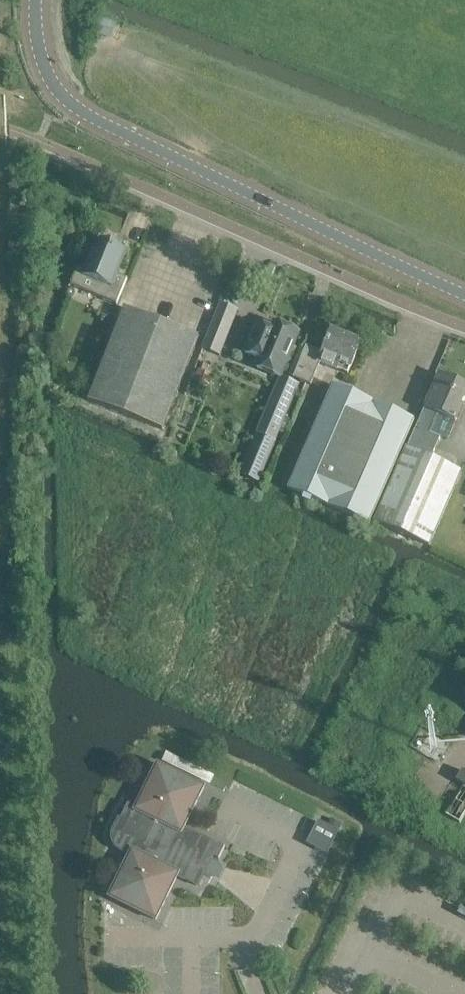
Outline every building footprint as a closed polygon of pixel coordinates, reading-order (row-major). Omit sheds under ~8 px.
[(121,247),(115,244),(99,238),(95,248),(93,247),(84,270),(77,267),(70,285),(69,284),(65,295),(66,296),(67,297),(68,298),(68,299),(70,299),(71,299),(73,299),(74,298),(74,297),(75,296),(75,295),(75,293),(75,292),(74,291),(74,290),(75,287),(103,298),(117,304),(128,279),(115,274),(125,252),(122,250),(121,247)] [(220,303),(202,348),(220,355),(239,310),(220,303)] [(199,337),(125,308),(88,401),(163,430),(199,337)] [(109,314),(100,310),(94,324),(104,327),(109,314)] [(276,322),(268,342),(263,340),(263,341),(256,338),(252,346),(260,349),(256,357),(269,362),(265,370),(278,376),(281,367),(283,368),(299,332),(276,322)] [(362,343),(332,330),(323,353),(306,346),(293,378),(311,385),(320,363),(348,374),(352,365),(362,343)] [(199,362),(196,371),(205,374),(208,365),(199,362)] [(456,485),(462,470),(428,455),(430,450),(435,452),(442,436),(449,439),(464,401),(464,384),(441,374),(409,447),(408,446),(375,521),(430,545),(454,490),(464,495),(464,489),(456,485)] [(298,385),(281,378),(241,474),(258,481),(298,385)] [(370,523),(416,419),(353,393),(334,384),(289,488),(370,523)] [(120,845),(122,847),(131,853),(103,926),(163,929),(165,906),(178,876),(198,886),(205,873),(213,877),(218,867),(210,863),(213,856),(219,859),(225,847),(185,827),(204,787),(158,764),(137,808),(129,804),(121,819),(121,820),(119,822),(118,825),(117,827),(117,830),(116,832),(116,834),(117,836),(117,838),(118,840),(119,843),(120,845)] [(464,815),(464,772),(463,771),(457,781),(464,785),(446,817),(460,824),(464,815)] [(319,824),(307,846),(327,856),(339,834),(319,824)]
